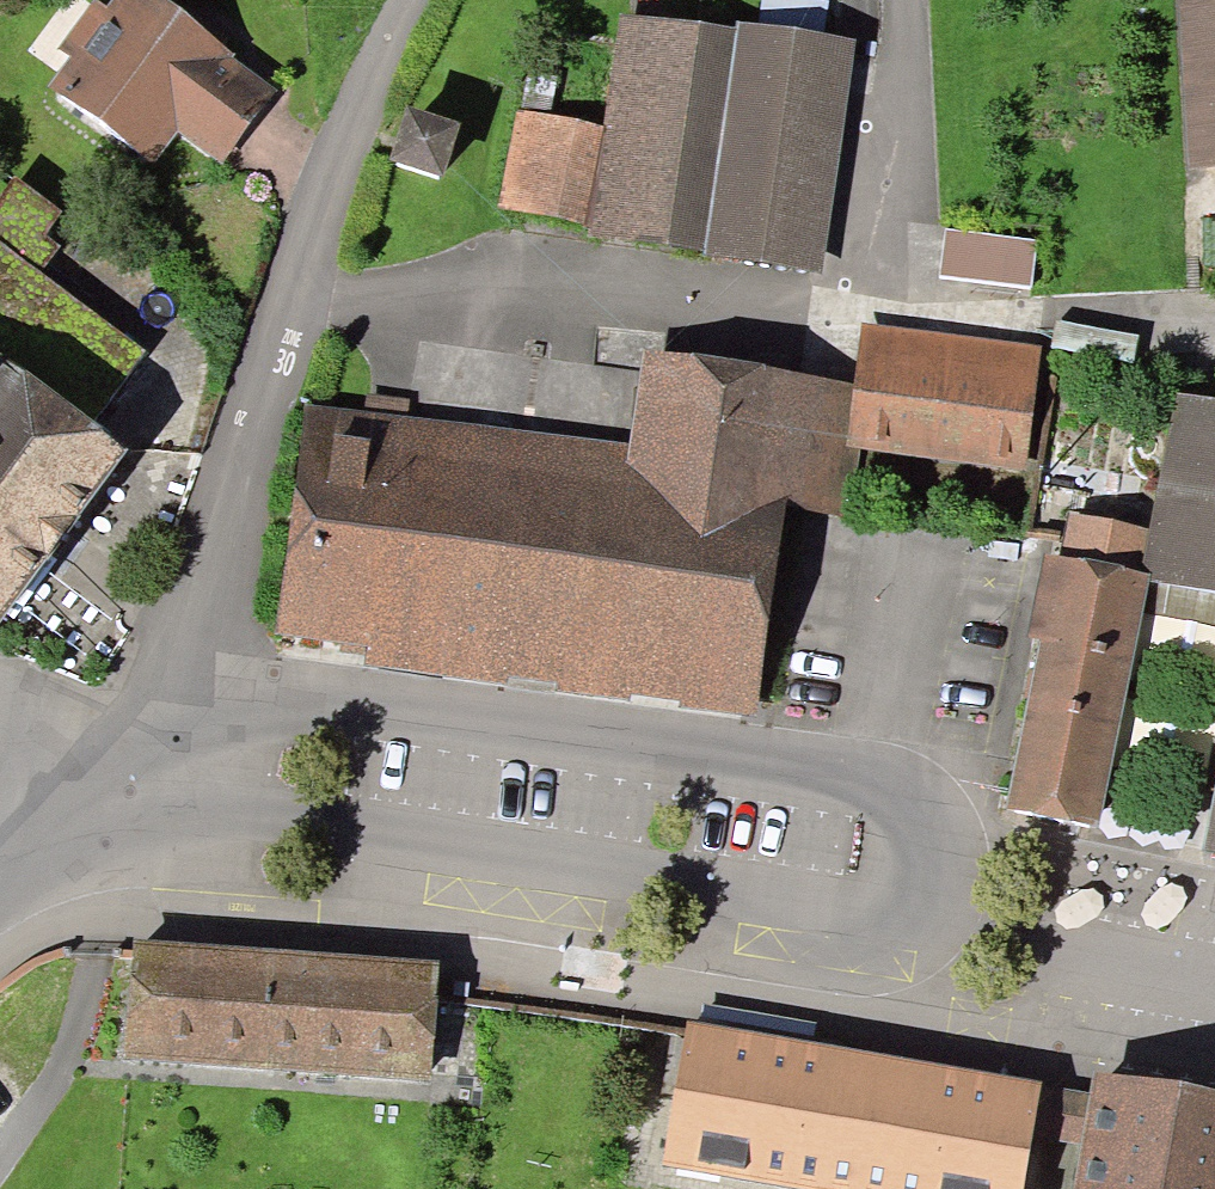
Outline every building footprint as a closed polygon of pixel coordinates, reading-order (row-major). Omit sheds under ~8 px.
[(220,164),(263,106),(210,67),(216,59),(136,0),(133,0),(57,102),(139,163),(167,125),(220,164)] [(1201,166),(1214,165),(1214,0),(1191,0),(1201,166)] [(837,58),(623,28),(592,242),(805,273),(837,58)] [(523,219),(542,127),(516,122),(496,213),(523,219)] [(393,172),(434,185),(447,144),(406,131),(393,172)] [(113,469),(78,443),(139,361),(16,269),(51,224),(10,194),(0,208),(0,623),(113,469)] [(854,398),(794,389),(775,512),(839,522),(850,446),(1019,468),(1030,384),(857,362),(854,398)] [(301,437),(279,601),(274,640),(749,704),(775,512),(794,389),(653,367),(635,485),(441,456),(443,440),(430,438),(428,454),(394,450),(399,411),(364,407),(359,445),(301,437)] [(1188,418),(1153,591),(1214,603),(1214,424),(1188,418)] [(1145,541),(1071,526),(1011,818),(1085,833),(1145,541)] [(432,981),(130,958),(123,1058),(424,1079),(430,1001),(432,981)] [(659,1170),(771,1188),(1024,1188),(1031,1144),(1087,1153),(1096,1105),(684,1037),(659,1170)] [(1098,1089),(1096,1105),(1087,1153),(1081,1188),(1214,1188),(1214,1109),(1098,1089)]
